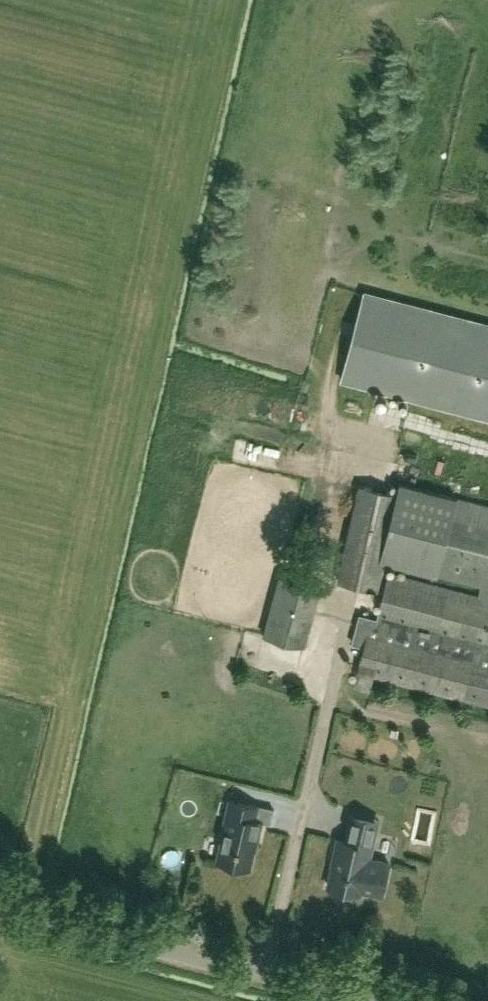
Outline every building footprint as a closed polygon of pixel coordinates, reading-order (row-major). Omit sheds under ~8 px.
[(487,418),(487,325),(365,292),(342,380),(487,418)] [(377,420),(407,428),(411,413),(382,405),(377,420)] [(412,428),(428,430),(430,412),(415,410),(412,428)] [(346,467),(365,466),(364,456),(345,457),(346,467)] [(400,482),(397,494),(360,486),(340,581),(378,589),(384,560),(487,587),(487,504),(400,481),(400,482)] [(389,572),(377,618),(361,613),(353,642),(364,645),(353,685),(369,689),(373,673),(487,704),(487,598),(389,572)] [(305,645),(320,585),(281,575),(265,634),(305,645)] [(310,686),(322,695),(331,683),(318,674),(310,686)] [(273,809),(230,800),(217,861),(248,868),(255,839),(257,839),(261,822),(270,824),(273,809)] [(368,858),(374,833),(349,827),(346,840),(338,838),(334,857),(335,857),(328,887),(360,894),(361,890),(382,895),(390,864),(368,858)]
